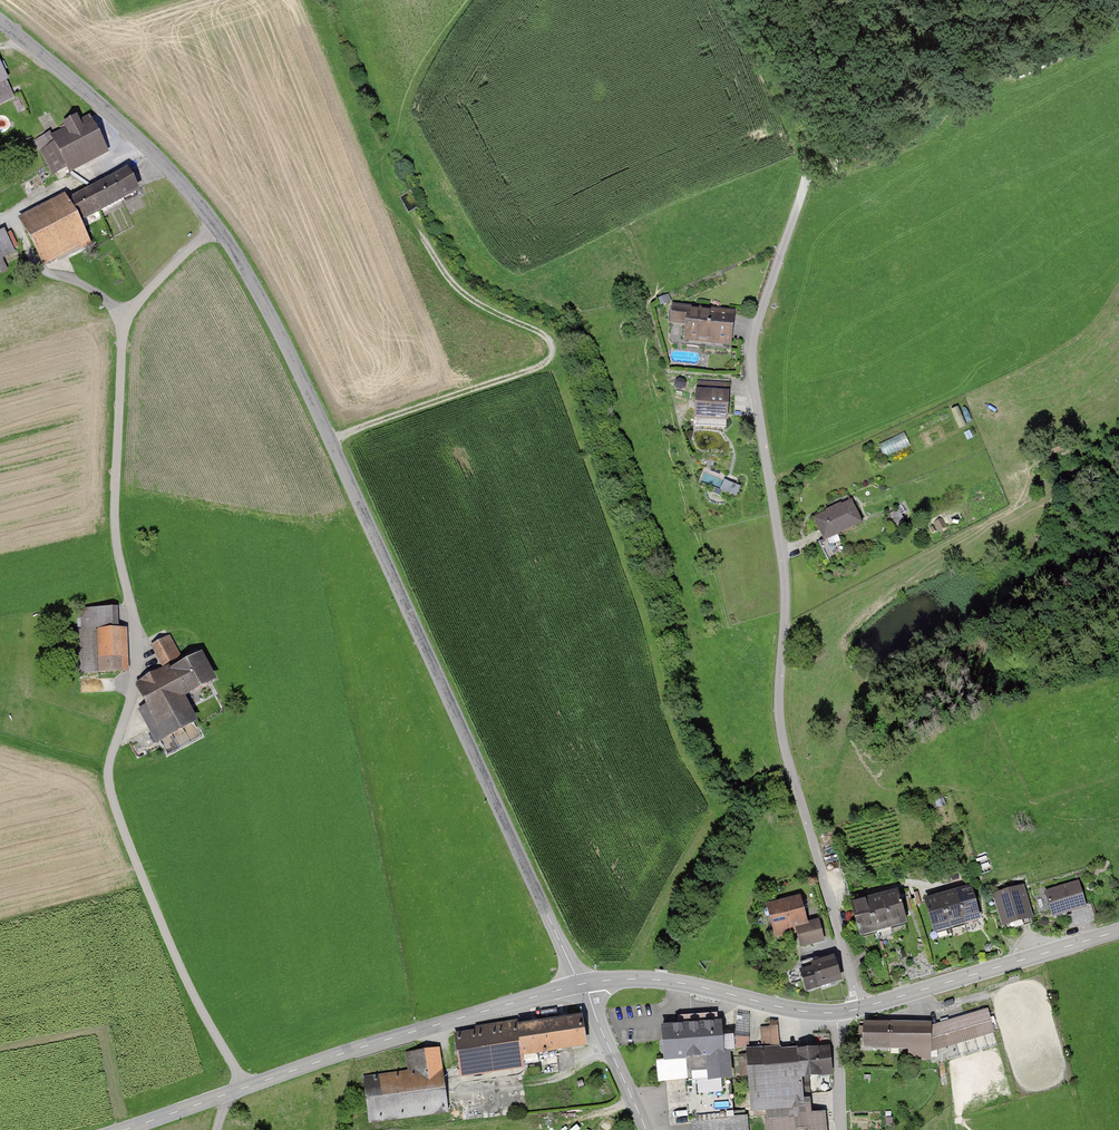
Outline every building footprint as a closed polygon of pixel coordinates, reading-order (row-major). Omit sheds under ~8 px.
[(0,61),(0,85),(9,81),(0,61)] [(89,113),(52,133),(71,168),(108,148),(89,113)] [(131,172),(102,186),(115,210),(143,196),(139,188),(131,172)] [(102,186),(74,201),(86,225),(115,210),(102,186)] [(67,255),(91,242),(83,227),(68,199),(44,211),(67,255)] [(43,267),(67,255),(44,211),(20,224),(43,267)] [(0,235),(0,261),(17,253),(7,231),(0,235)] [(734,312),(688,310),(687,342),(733,344),(734,312)] [(730,392),(699,391),(697,426),(729,427),(730,392)] [(887,455),(912,443),(906,431),(881,443),(887,455)] [(854,500),(813,520),(825,543),(865,523),(854,500)] [(120,627),(120,607),(77,609),(79,678),(122,677),(122,671),(129,671),(127,627),(120,627)] [(170,635),(150,645),(162,668),(167,665),(169,668),(183,661),(170,635)] [(183,661),(169,668),(184,696),(216,679),(201,651),(183,661)] [(162,668),(133,683),(145,704),(163,739),(197,721),(184,696),(169,668),(167,665),(162,668)] [(156,744),(163,739),(145,704),(137,709),(156,744)] [(998,882),(1007,917),(1033,911),(1025,876),(998,882)] [(1079,883),(1047,894),(1055,918),(1088,907),(1079,883)] [(975,887),(958,892),(967,925),(984,920),(975,887)] [(901,891),(884,896),(893,928),(910,923),(901,891)] [(958,892),(941,897),(950,929),(967,925),(958,892)] [(801,895),(765,904),(772,931),(809,921),(801,895)] [(884,896),(867,901),(876,933),(893,928),(884,896)] [(941,897),(923,902),(933,934),(950,929),(941,897)] [(867,901),(850,906),(859,937),(876,933),(867,901)] [(825,941),(819,919),(795,925),(800,948),(825,941)] [(814,968),(802,971),(808,989),(820,986),(840,979),(833,958),(813,964),(814,968)] [(988,1010),(935,1026),(945,1057),(997,1042),(988,1010)] [(584,1018),(522,1026),(526,1055),(588,1047),(584,1018)] [(929,1054),(930,1024),(862,1021),(860,1051),(929,1054)] [(723,1022),(679,1025),(681,1060),(726,1057),(723,1022)] [(518,1027),(457,1035),(462,1078),(524,1070),(518,1027)] [(741,1056),(742,1074),(749,1074),(751,1090),(747,1090),(748,1100),(752,1100),(752,1103),(769,1101),(771,1129),(825,1129),(823,1114),(811,1115),(804,1099),(803,1099),(801,1076),(831,1073),(829,1049),(764,1055),(764,1045),(755,1046),(756,1050),(747,1050),(747,1056),(741,1056)] [(361,1077),(369,1125),(450,1113),(443,1065),(361,1077)] [(691,1083),(693,1129),(737,1129),(734,1081),(691,1083)]
